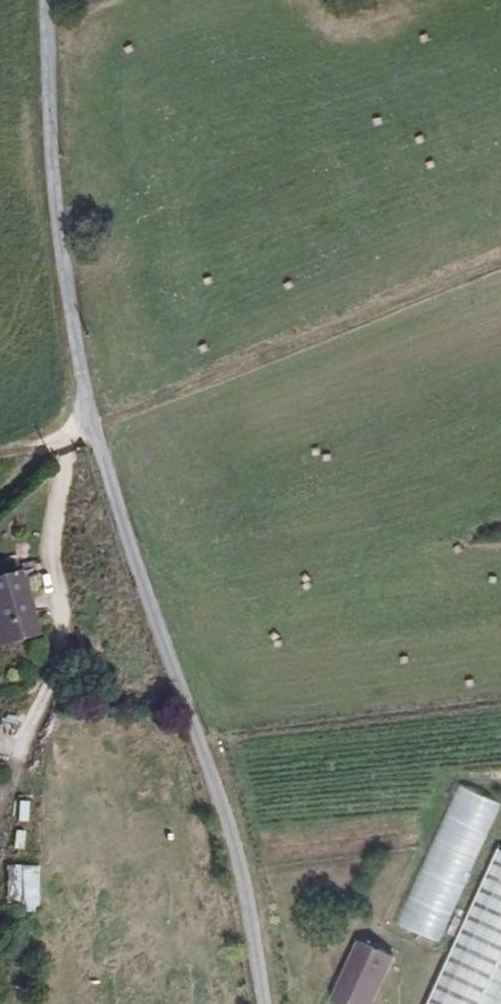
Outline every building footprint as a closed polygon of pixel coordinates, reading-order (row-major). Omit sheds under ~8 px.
[(22,591),(7,595),(5,588),(0,589),(0,637),(7,657),(38,647),(32,626),(22,591)] [(30,589),(22,591),(32,626),(40,622),(30,589)] [(461,782),(400,921),(442,940),(500,807),(500,801),(461,782)] [(500,848),(432,1003),(500,1003),(500,848)] [(37,868),(18,868),(18,911),(38,911),(37,868)] [(363,940),(338,1000),(347,1003),(375,1003),(397,955),(363,940)]
